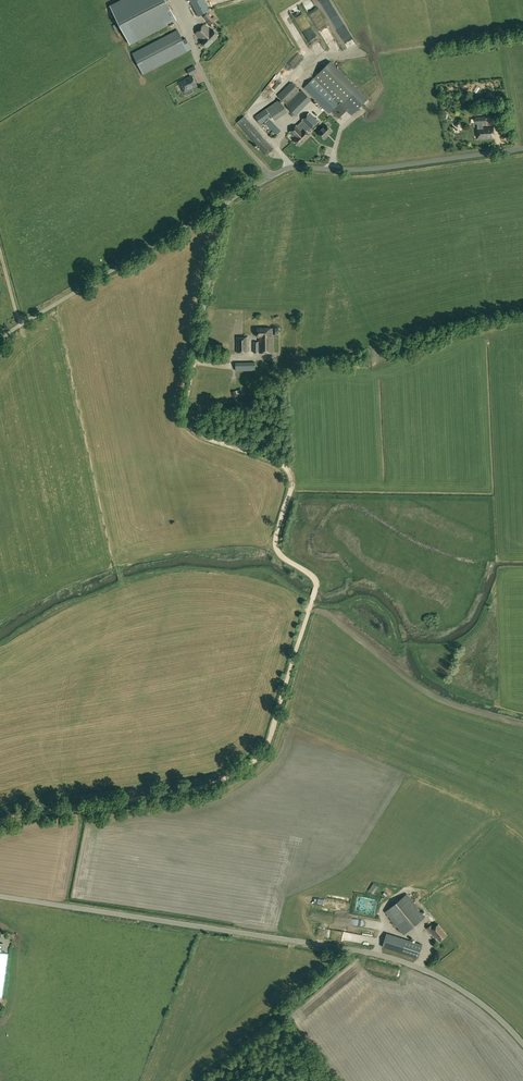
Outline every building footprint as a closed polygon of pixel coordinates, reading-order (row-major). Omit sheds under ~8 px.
[(165,0),(131,0),(112,10),(128,41),(174,17),(165,0)] [(198,17),(210,11),(204,0),(190,0),(198,17)] [(321,18),(323,16),(318,7),(315,9),(317,14),(315,15),(319,23),(322,21),(321,18)] [(282,16),(288,26),(300,20),(295,9),(282,16)] [(203,17),(210,24),(217,18),(214,16),(212,18),(207,13),(203,17)] [(204,24),(200,29),(195,33),(203,41),(202,43),(207,47),(219,35),(213,30),(211,32),(204,24)] [(183,39),(178,29),(132,53),(143,74),(192,49),(186,38),(183,39)] [(330,114),(332,112),(339,119),(347,111),(351,115),(368,99),(331,61),(314,78),(334,98),(314,78),(304,88),(330,114)] [(179,82),(181,86),(182,86),(183,88),(183,89),(184,92),(197,85),(192,76),(179,82)] [(278,95),(287,105),(300,91),(291,82),(278,95)] [(260,125),(274,115),(276,117),(280,114),(278,112),(285,108),(279,99),(278,100),(277,99),(272,102),(273,104),(255,116),(260,125)] [(289,132),(294,138),(294,139),(297,142),(296,143),(298,146),(299,145),(300,145),(310,135),(307,132),(311,129),(319,122),(309,112),(302,120),(302,121),(298,125),(297,124),(289,132)] [(267,155),(273,149),(244,116),(237,122),(267,155)] [(332,131),(326,125),(318,133),(324,139),(332,131)] [(494,138),(493,127),(478,128),(479,139),(494,138)] [(511,135),(509,127),(501,128),(502,136),(511,135)] [(254,353),(259,353),(266,353),(266,328),(257,328),(257,336),(259,336),(259,342),(254,342),(254,353)] [(273,328),(266,328),(266,353),(273,352),(273,334),(278,334),(278,328),(273,328)] [(248,352),(248,337),(237,337),(237,352),(248,352)] [(255,362),(235,363),(236,371),(255,370),(255,362)] [(368,890),(374,894),(378,886),(373,883),(368,890)] [(385,912),(404,935),(426,916),(407,893),(385,912)] [(434,934),(439,941),(447,935),(438,924),(434,928),(431,924),(427,928),(433,935),(434,934)] [(382,947),(418,958),(423,944),(387,933),(382,947)] [(258,1046),(265,1052),(268,1048),(261,1042),(258,1046)] [(245,1057),(251,1064),(255,1061),(249,1054),(245,1057)] [(246,1067),(239,1060),(236,1064),(242,1070),(246,1067)]
